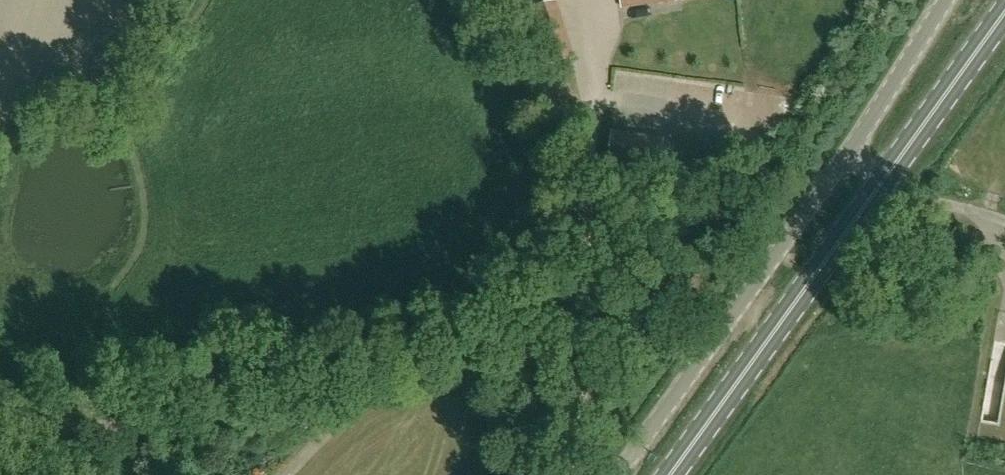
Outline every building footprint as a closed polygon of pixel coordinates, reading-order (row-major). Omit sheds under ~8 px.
[(542,67),(572,58),(556,1),(526,9),(542,67)]
